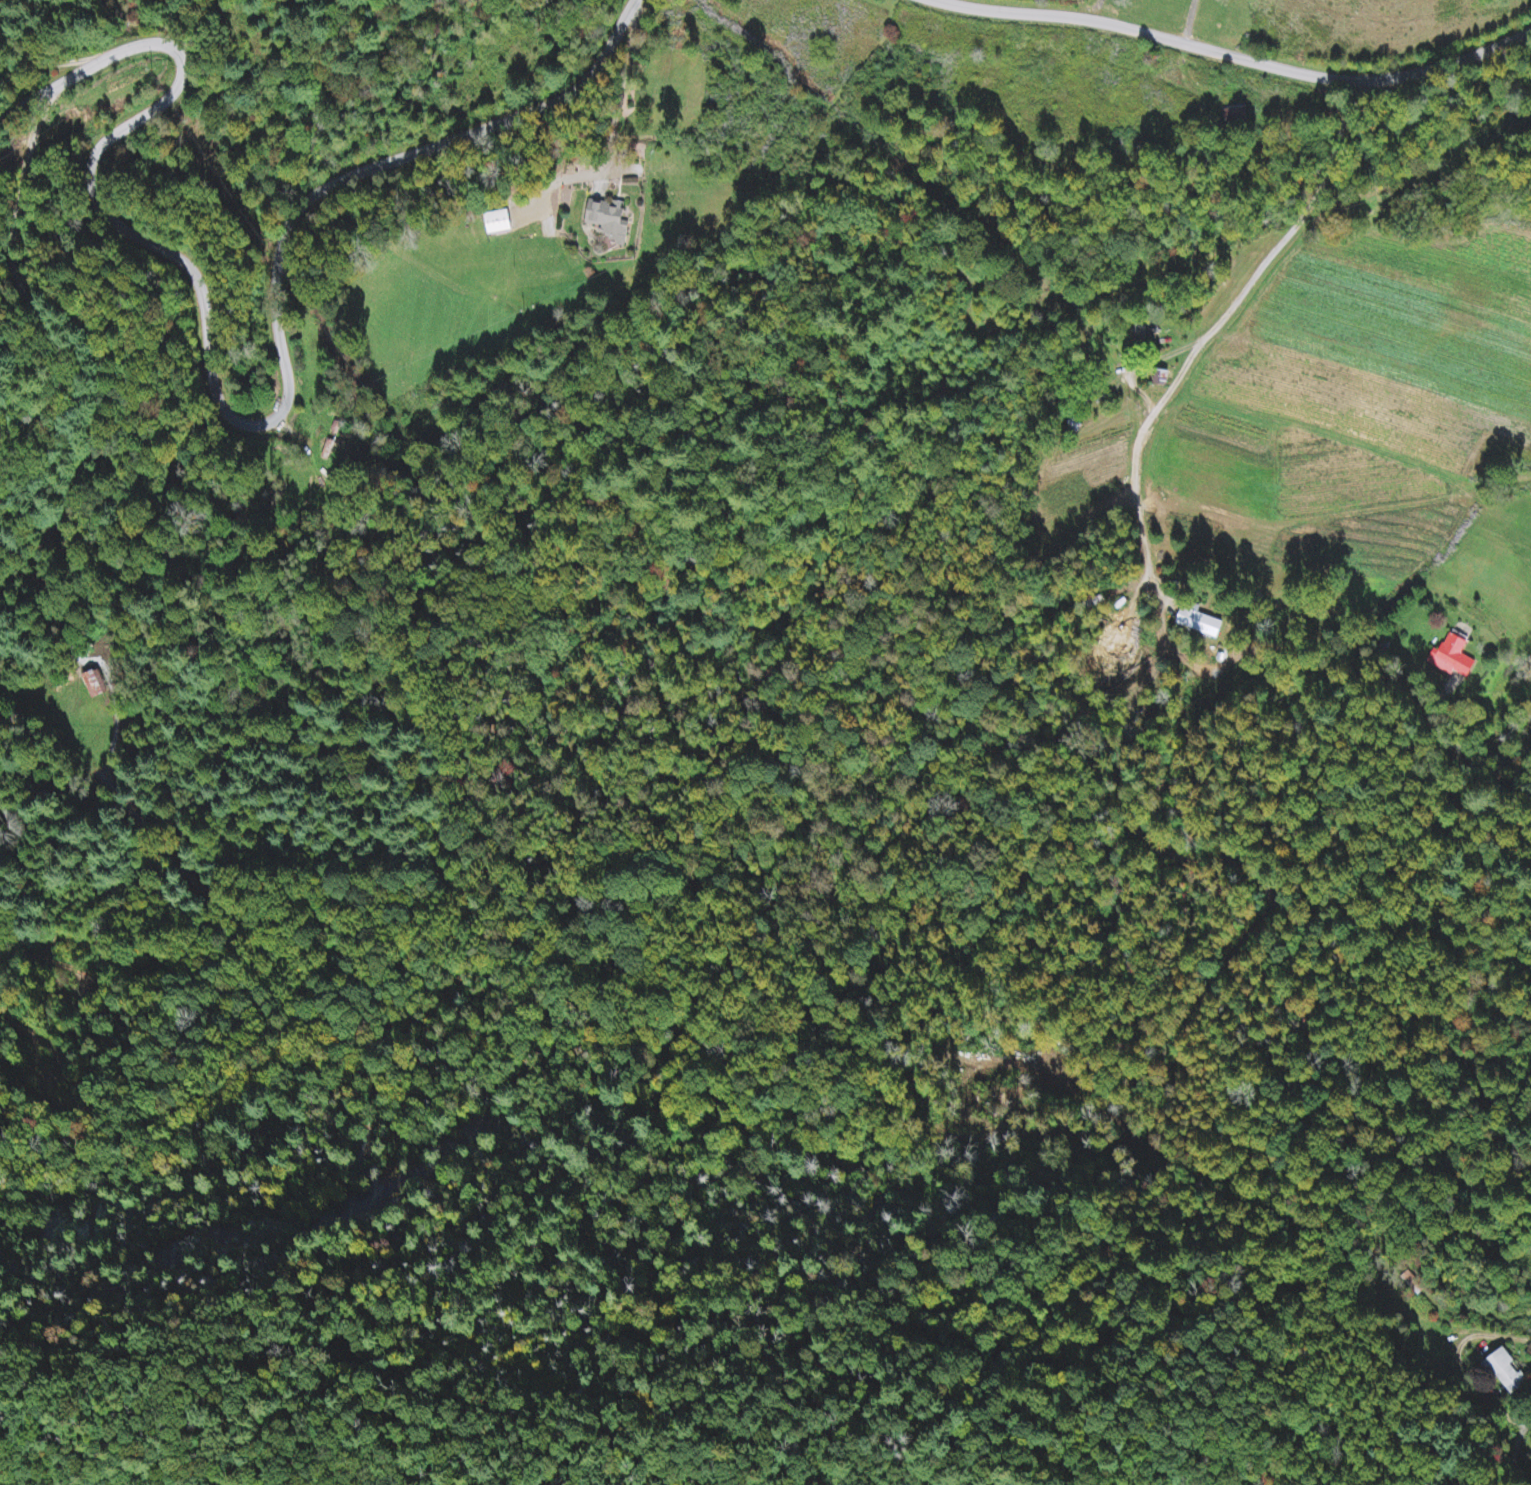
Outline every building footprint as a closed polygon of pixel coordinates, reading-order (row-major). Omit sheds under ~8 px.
[(588,226),(604,229),(603,235),(612,237),(611,245),(630,248),(634,226),(625,225),(628,208),(593,202),(588,226)] [(1222,624),(1197,614),(1199,608),(1186,603),(1178,626),(1216,640),(1222,624)] [(1450,676),(1452,673),(1465,679),(1473,663),(1459,656),(1465,644),(1446,635),(1438,653),(1431,649),(1424,664),(1450,676)] [(1526,1387),(1505,1349),(1487,1359),(1507,1397),(1526,1387)]
